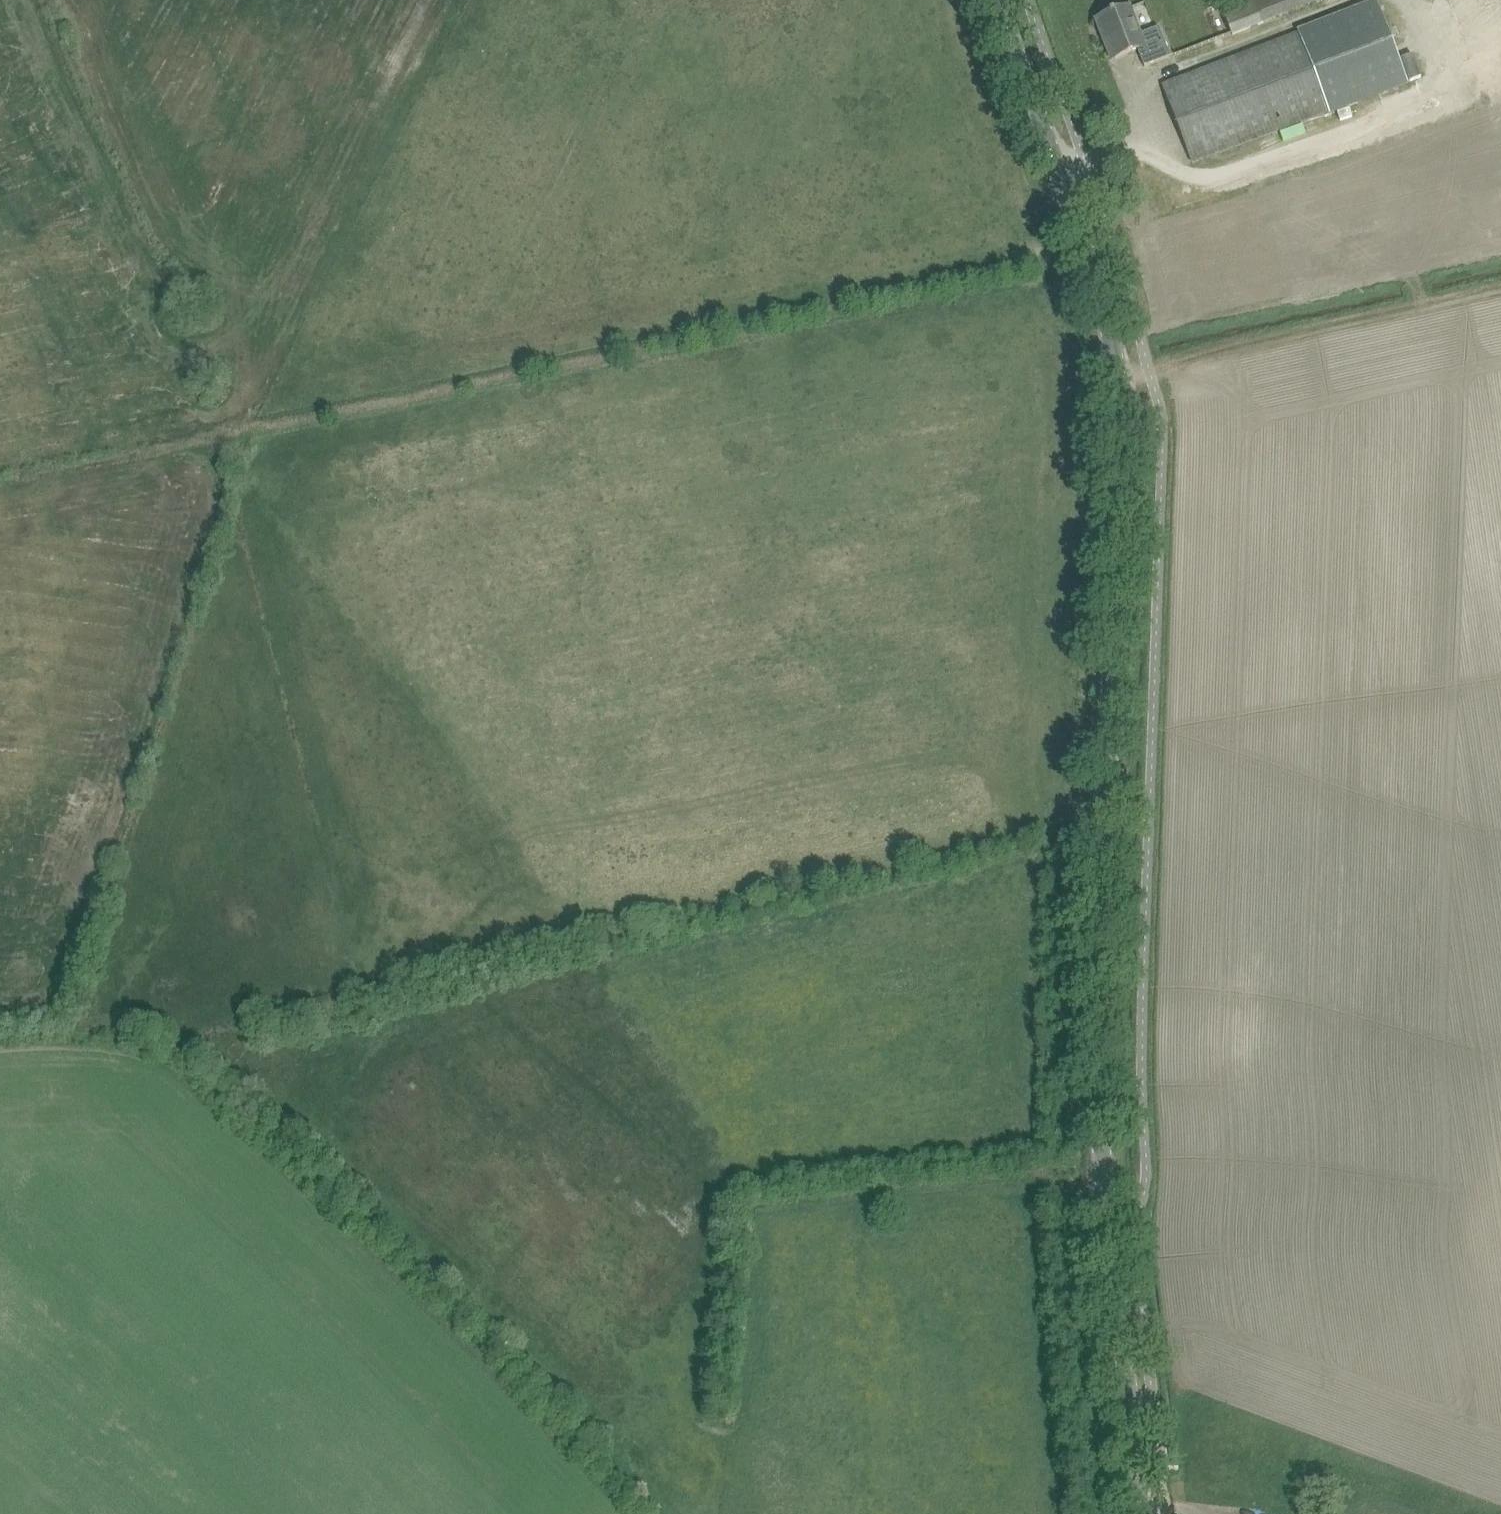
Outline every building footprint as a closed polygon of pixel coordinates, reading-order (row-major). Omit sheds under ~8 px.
[(1219,2),(1232,35),(1325,0),(1226,0),(1219,2)] [(1377,3),(1182,78),(1163,85),(1193,163),(1407,81),(1377,3)] [(1170,57),(1158,26),(1143,32),(1133,6),(1117,12),(1117,10),(1096,18),(1103,35),(1105,34),(1115,58),(1137,49),(1144,67),(1170,57)]
